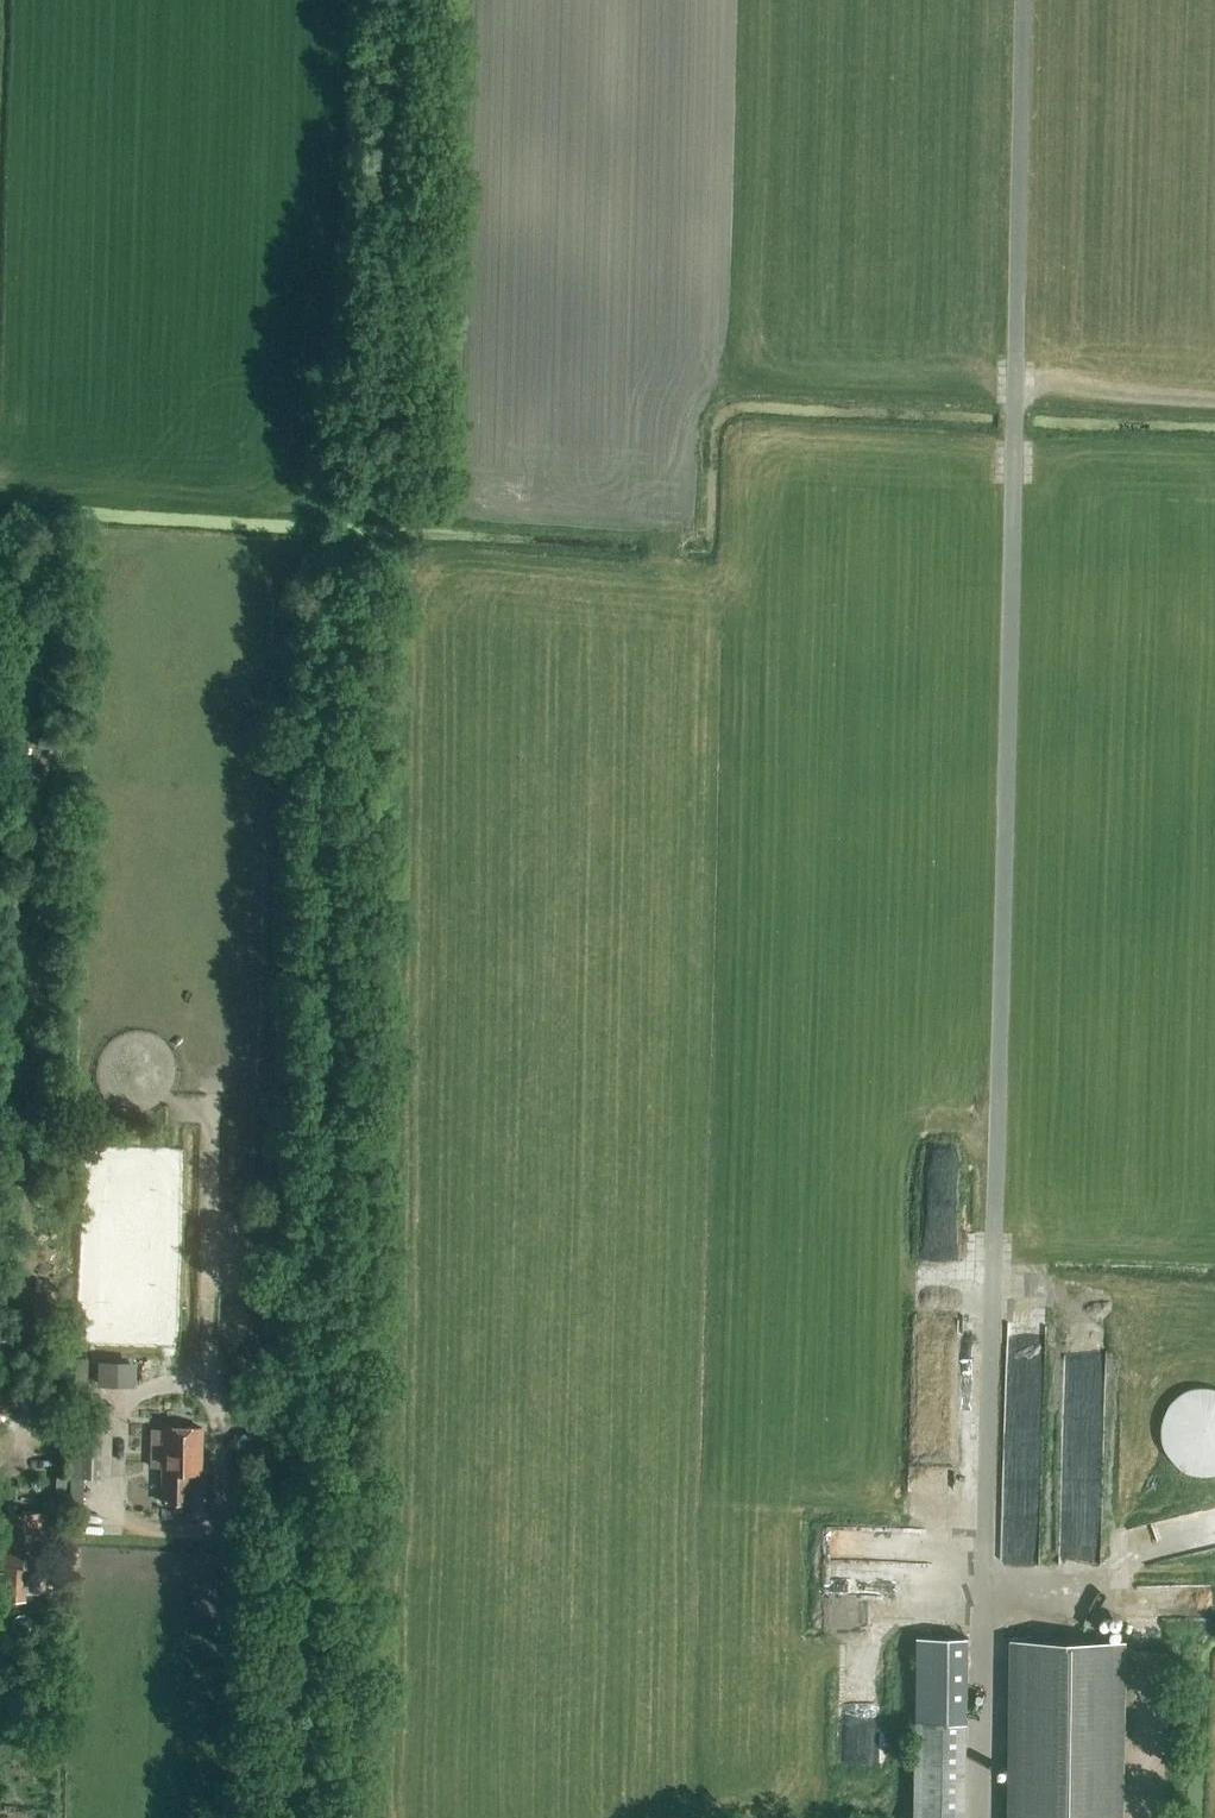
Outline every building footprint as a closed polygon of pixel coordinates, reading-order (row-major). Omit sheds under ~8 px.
[(74,1357),(74,1386),(87,1386),(87,1357),(74,1357)] [(98,1357),(98,1381),(136,1381),(136,1357),(98,1357)] [(1162,1418),(1160,1431),(1162,1444),(1167,1456),(1175,1466),(1186,1473),(1199,1476),(1212,1476),(1214,1475),(1214,1387),(1212,1386),(1199,1386),(1186,1390),(1175,1397),(1167,1407),(1162,1418)] [(71,1478),(110,1479),(112,1407),(72,1406),(71,1478)] [(163,1426),(162,1468),(161,1502),(191,1503),(191,1472),(201,1473),(203,1428),(163,1426)] [(65,1495),(67,1478),(56,1477),(54,1494),(65,1495)] [(2,1515),(1,1552),(1,1567),(5,1567),(5,1574),(1,1574),(0,1600),(25,1601),(25,1596),(41,1596),(41,1576),(32,1576),(32,1568),(41,1568),(41,1515),(2,1515)] [(968,1638),(917,1637),(914,1817),(965,1817),(968,1638)] [(1010,1640),(1008,1817),(1125,1817),(1128,1642),(1010,1640)]
